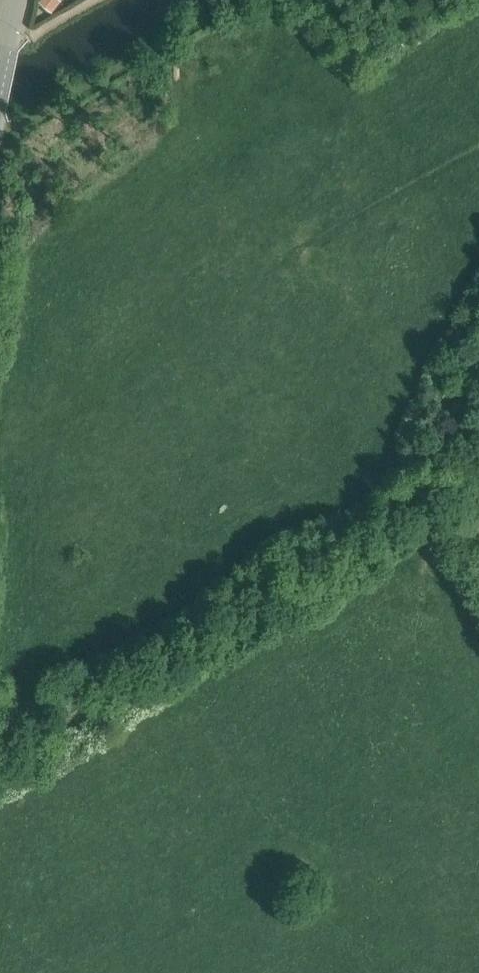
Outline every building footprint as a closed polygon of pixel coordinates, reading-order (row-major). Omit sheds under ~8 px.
[(55,13),(65,2),(63,0),(44,0),(42,2),(55,13)]
